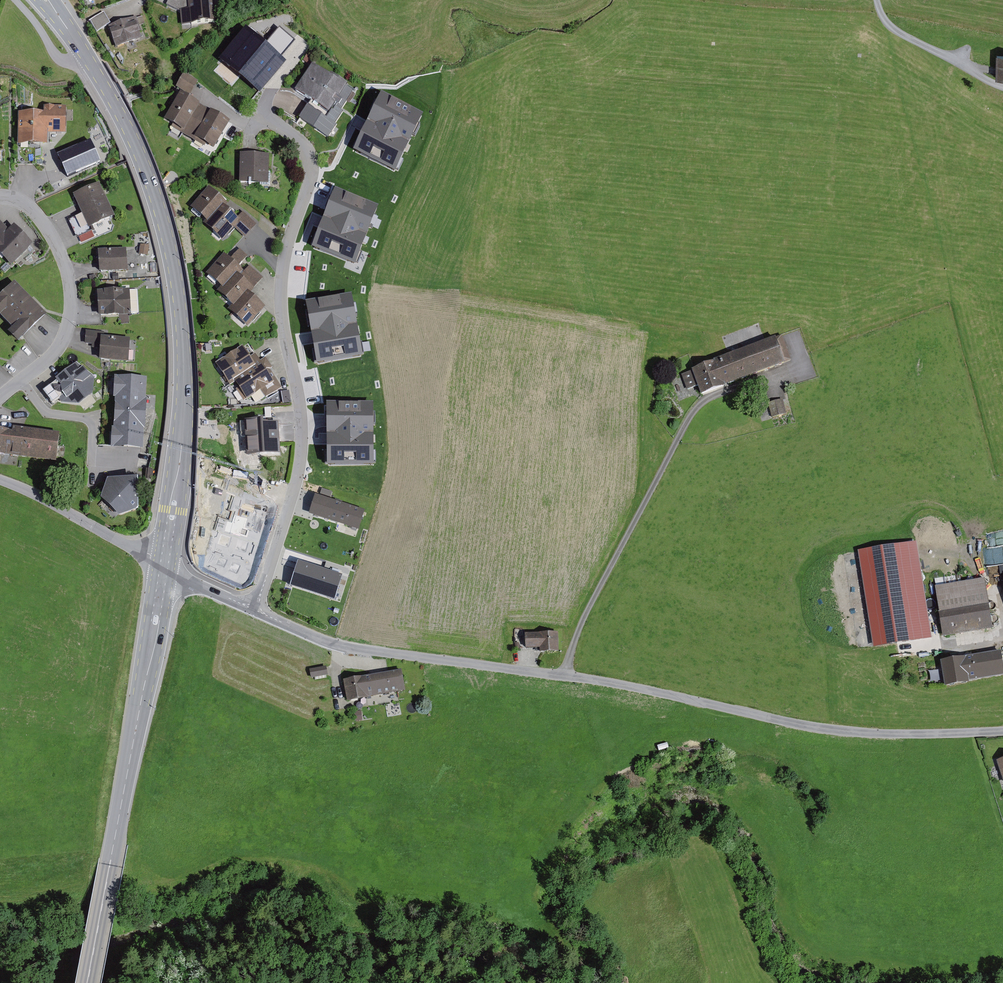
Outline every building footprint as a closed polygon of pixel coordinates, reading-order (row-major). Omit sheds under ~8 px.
[(188,0),(169,0),(166,5),(180,12),(181,26),(191,26),(190,10),(188,10),(188,0)] [(188,10),(190,10),(191,26),(216,23),(214,0),(188,0),(188,10)] [(104,12),(89,21),(97,33),(111,24),(104,12)] [(136,17),(108,27),(116,49),(142,40),(140,33),(141,32),(136,17)] [(260,52),(276,65),(296,41),(280,28),(264,48),(260,52)] [(298,40),(304,42),(308,33),(302,30),(298,40)] [(246,33),(222,61),(226,65),(229,62),(261,89),(279,68),(276,65),(260,52),(264,48),(246,33)] [(329,76),(312,65),(294,92),(311,103),(300,119),(328,137),(335,126),(334,125),(343,112),(341,110),(353,92),(347,88),(348,87),(330,75),(329,76)] [(185,74),(176,87),(190,95),(198,82),(185,74)] [(381,91),(353,149),(395,169),(423,111),(381,91)] [(180,94),(164,121),(172,126),(171,127),(187,137),(204,108),(180,94)] [(44,114),(19,114),(18,146),(48,147),(48,134),(66,134),(67,108),(44,107),(44,114)] [(231,123),(204,108),(187,137),(204,148),(205,146),(214,151),(231,123)] [(99,163),(90,142),(67,152),(72,162),(62,166),(67,177),(99,163)] [(269,155),(240,155),(239,184),(269,184),(269,155)] [(99,183),(72,195),(81,215),(68,221),(76,239),(78,238),(91,232),(90,229),(115,217),(99,183)] [(335,187),(311,247),(355,264),(378,204),(335,187)] [(190,208),(205,222),(207,224),(223,206),(226,208),(228,206),(209,188),(190,208)] [(223,242),(234,229),(241,222),(238,219),(226,208),(223,206),(207,224),(205,222),(203,225),(223,242)] [(234,229),(245,238),(257,225),(243,212),(238,219),(241,222),(234,229)] [(11,268),(33,246),(14,227),(9,232),(0,223),(0,256),(11,268)] [(91,232),(78,238),(80,244),(95,237),(92,231),(91,232)] [(149,246),(141,245),(139,255),(148,256),(149,246)] [(224,254),(205,275),(220,289),(223,291),(237,274),(240,277),(244,272),(239,267),(248,256),(240,249),(230,260),(224,254)] [(126,250),(98,252),(99,274),(128,272),(126,250)] [(250,266),(244,272),(240,277),(237,274),(223,291),(220,289),(217,293),(232,306),(233,308),(248,292),(250,294),(255,290),(254,289),(263,278),(250,266)] [(15,284),(0,298),(0,318),(2,316),(14,328),(8,334),(18,343),(46,316),(15,284)] [(130,290),(97,292),(99,318),(131,316),(131,314),(139,314),(137,291),(130,291),(130,290)] [(306,299),(316,362),(362,355),(352,291),(306,299)] [(266,308),(250,294),(248,292),(233,308),(232,306),(228,311),(247,328),(266,308)] [(105,332),(86,331),(85,345),(92,345),(92,349),(100,349),(100,362),(129,363),(130,340),(104,338),(105,332)] [(776,339),(691,371),(691,372),(682,376),(687,390),(698,386),(701,396),(785,364),(776,339)] [(242,347),(215,365),(229,387),(235,384),(233,381),(255,367),(249,358),(242,347)] [(233,381),(235,384),(246,402),(261,392),(266,399),(282,389),(270,370),(272,368),(266,358),(259,362),(254,354),(249,358),(255,367),(233,381)] [(77,363),(56,380),(57,381),(42,392),(52,405),(59,400),(61,403),(79,406),(92,396),(95,377),(77,363)] [(147,379),(114,378),(113,399),(115,399),(114,429),(112,429),(111,451),(144,453),(147,379)] [(289,391),(281,392),(283,404),(291,403),(289,391)] [(326,400),(326,465),(373,465),(373,400),(326,400)] [(783,401),(768,404),(772,419),(786,415),(783,401)] [(264,420),(244,421),(244,423),(240,423),(241,437),(246,437),(247,458),(281,456),(279,423),(264,424),(264,420)] [(6,458),(7,456),(56,462),(59,435),(13,430),(13,435),(0,433),(0,457),(6,458)] [(153,480),(153,470),(146,470),(145,480),(153,480)] [(138,482),(107,481),(101,500),(119,519),(139,511),(138,482)] [(242,539),(261,519),(234,492),(215,511),(242,539)] [(365,508),(316,492),(309,513),(358,529),(365,508)] [(931,637),(916,539),(857,548),(872,646),(931,637)] [(342,572),(298,558),(290,584),(334,598),(342,572)] [(935,588),(943,638),(993,630),(985,580),(935,588)] [(558,634),(525,636),(526,650),(540,649),(540,655),(559,654),(558,634)] [(940,663),(945,689),(969,685),(969,682),(1002,676),(1002,667),(1000,652),(940,663)] [(401,672),(343,682),(347,703),(405,692),(401,672)]
